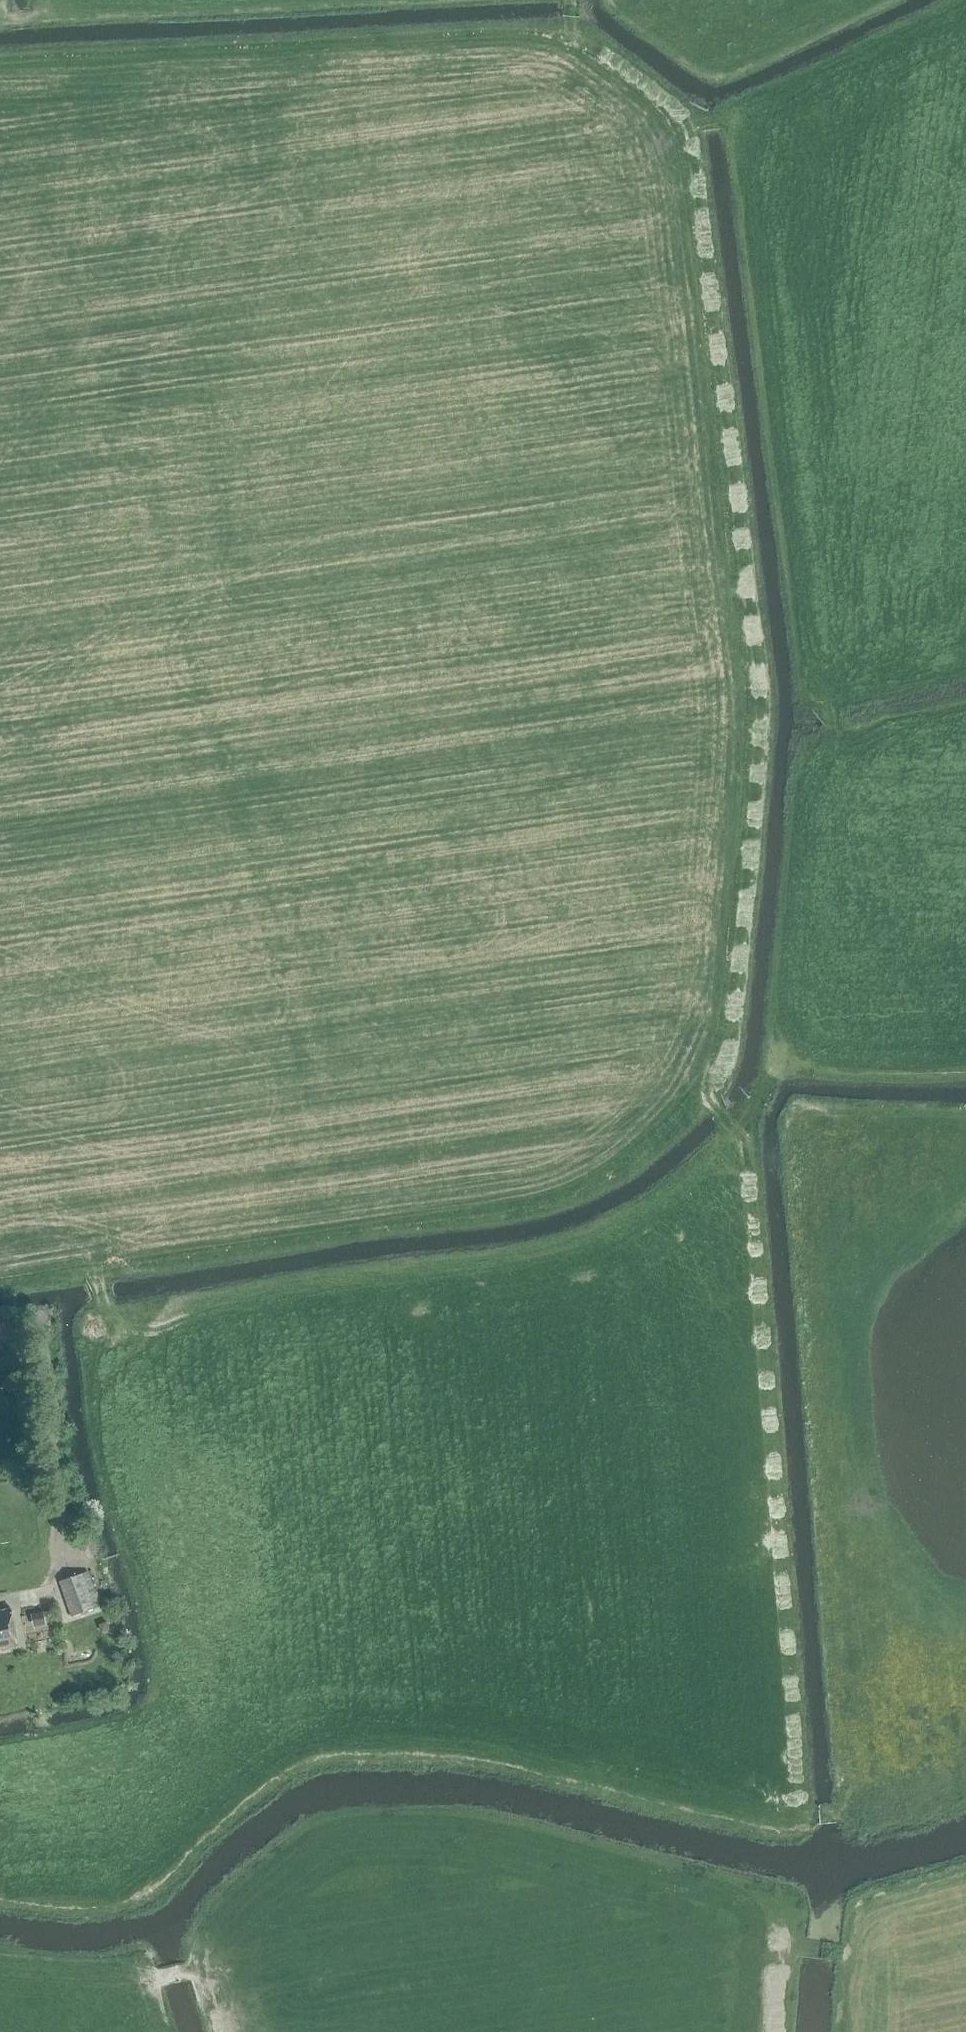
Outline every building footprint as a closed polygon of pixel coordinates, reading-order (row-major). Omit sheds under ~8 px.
[(100,1606),(88,1571),(58,1582),(70,1616),(100,1606)] [(32,1627),(45,1624),(42,1612),(29,1615),(32,1627)] [(11,1648),(6,1616),(0,1617),(0,1649),(11,1648)]
